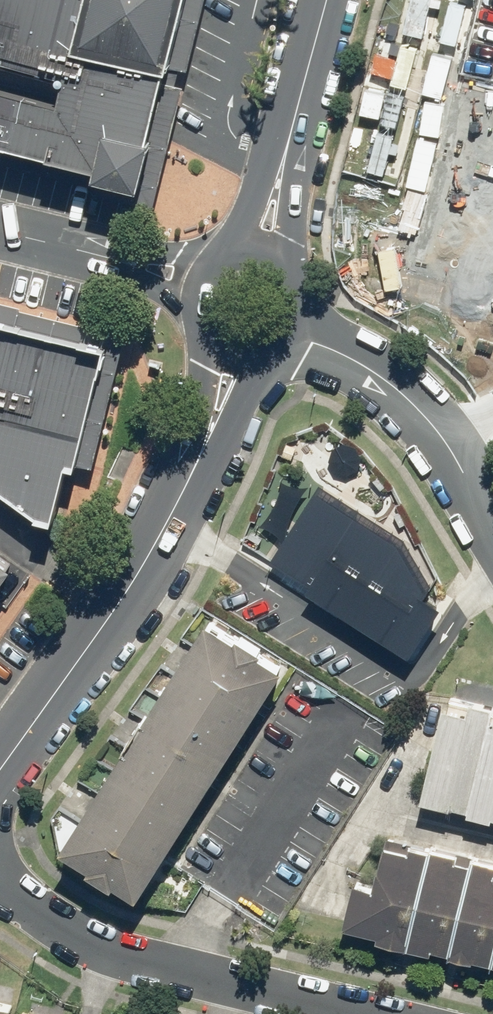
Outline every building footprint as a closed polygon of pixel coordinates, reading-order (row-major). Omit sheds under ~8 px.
[(73,66),(67,93),(0,75),(0,152),(98,178),(97,182),(158,199),(160,180),(146,175),(157,134),(152,132),(185,0),(0,0),(0,49),(73,66)] [(39,522),(50,525),(66,464),(77,466),(107,338),(0,311),(0,502),(39,522)] [(320,472),(268,552),(414,647),(446,598),(430,588),(441,572),(418,536),(320,472)] [(0,548),(0,581),(16,559),(0,548)] [(139,884),(287,653),(217,609),(69,839),(139,884)] [(458,701),(455,712),(443,709),(421,802),(492,819),(492,723),(490,722),(492,710),(458,701)] [(387,842),(379,882),(356,877),(343,934),(492,967),(492,865),(387,842)] [(10,1007),(0,1005),(0,1013),(8,1013),(10,1007)]
